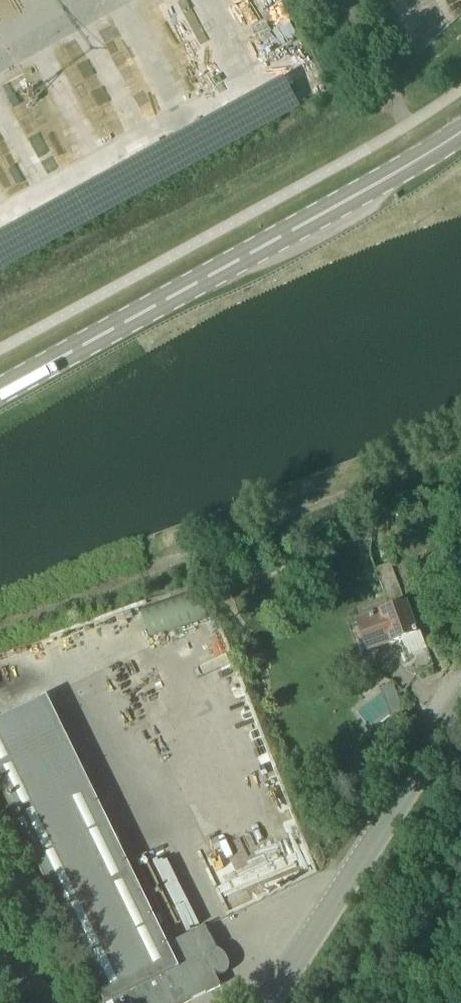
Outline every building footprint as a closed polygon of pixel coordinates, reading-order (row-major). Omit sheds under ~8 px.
[(284,79),(150,147),(154,155),(163,151),(174,173),(299,109),(284,79)] [(405,602),(390,562),(375,568),(390,608),(405,602)] [(142,611),(147,634),(201,621),(196,599),(142,611)] [(417,633),(406,604),(357,621),(368,651),(391,642),(392,643),(417,633)] [(0,720),(0,787),(105,1002),(108,1002),(112,1001),(113,1002),(186,1002),(221,986),(215,973),(228,967),(224,959),(222,959),(206,926),(167,945),(47,697),(0,720)]
